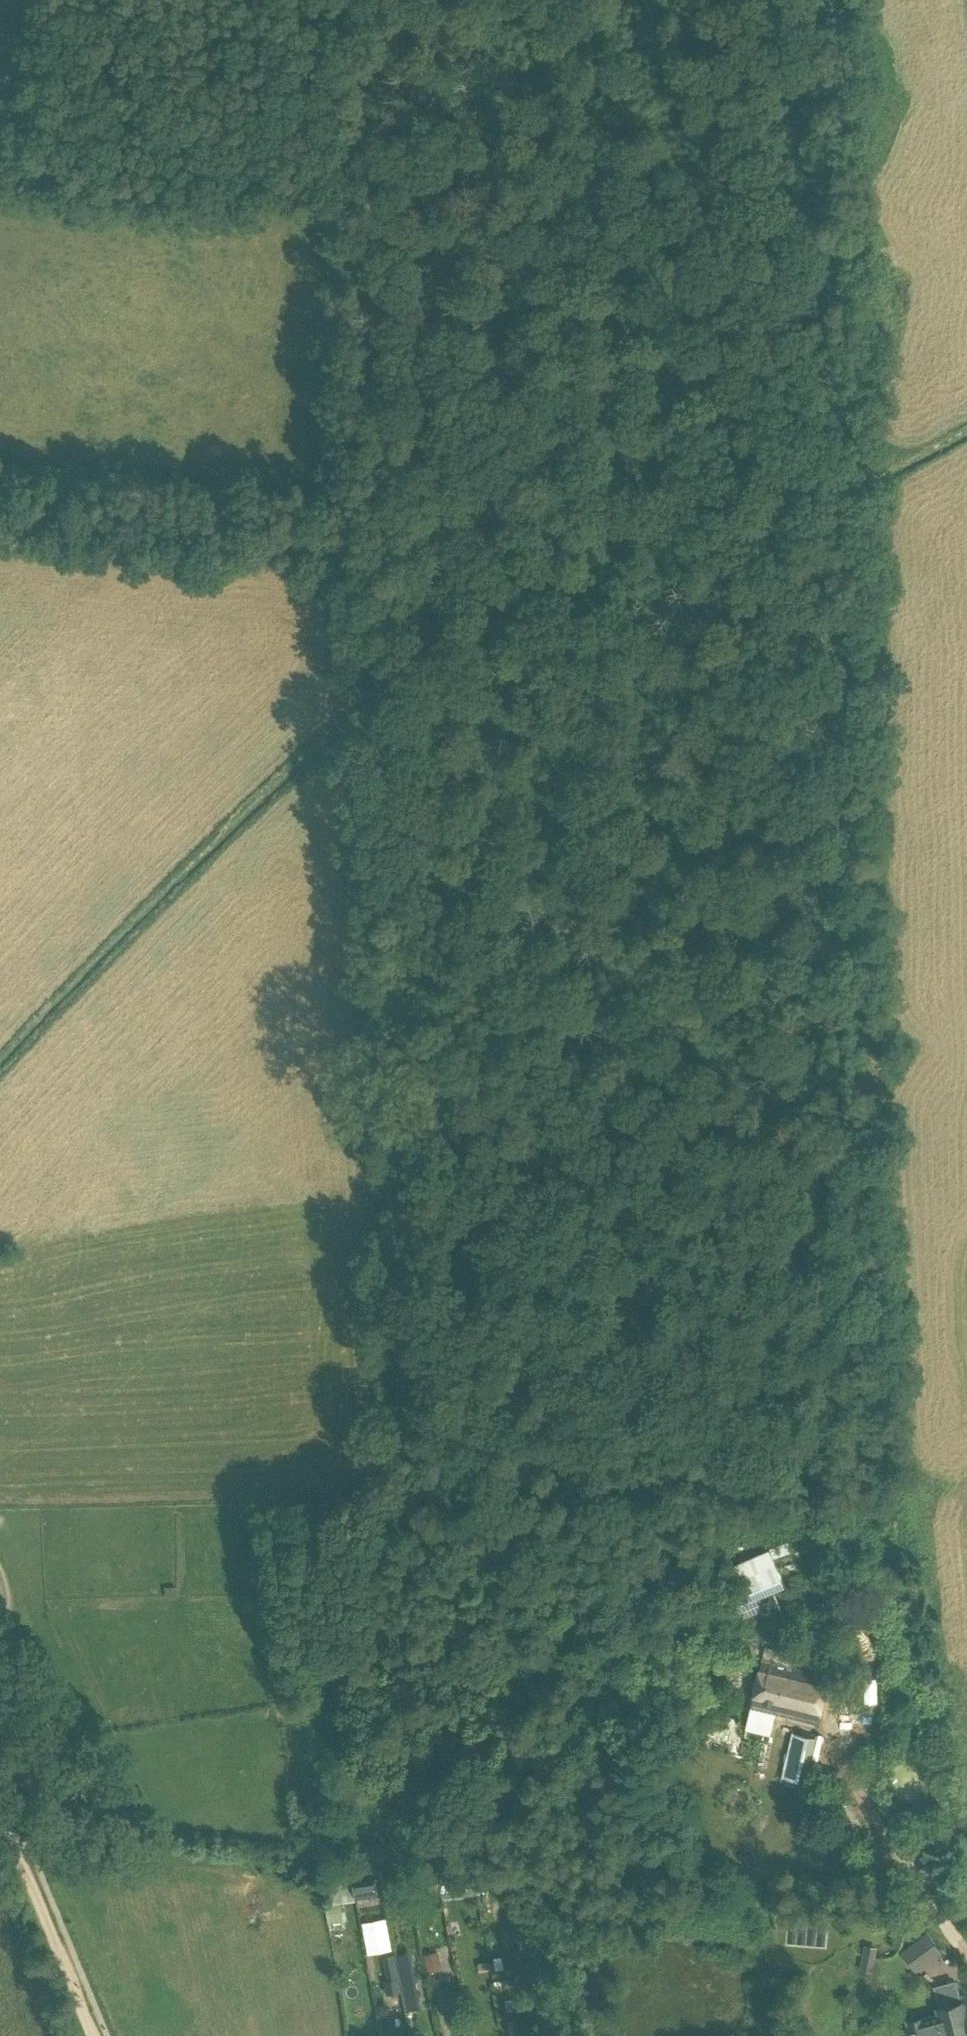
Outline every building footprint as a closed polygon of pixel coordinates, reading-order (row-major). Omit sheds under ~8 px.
[(788,1542),(782,1524),(731,1542),(736,1557),(775,1543),(781,1559),(816,1547),(811,1534),(788,1542)] [(727,1573),(739,1603),(784,1585),(771,1554),(745,1565),(727,1573)] [(747,1724),(771,1730),(776,1712),(818,1722),(829,1675),(787,1665),(789,1654),(766,1648),(747,1724)] [(863,1695),(876,1691),(871,1674),(858,1678),(863,1695)] [(792,1733),(782,1776),(804,1781),(814,1737),(792,1733)] [(834,1754),(840,1769),(852,1765),(846,1750),(834,1754)] [(863,1774),(874,1790),(882,1785),(872,1769),(863,1774)] [(378,1895),(375,1875),(354,1879),(357,1898),(378,1895)] [(901,1954),(917,1974),(943,1954),(928,1934),(901,1954)] [(425,1956),(430,1971),(441,1967),(437,1952),(425,1956)] [(413,1969),(399,1972),(406,2009),(420,2006),(413,1969)] [(911,2035),(966,2035),(966,2014),(964,2002),(961,2003),(956,1982),(935,1987),(941,2008),(938,2009),(942,2024),(910,2032),(911,2035)]
